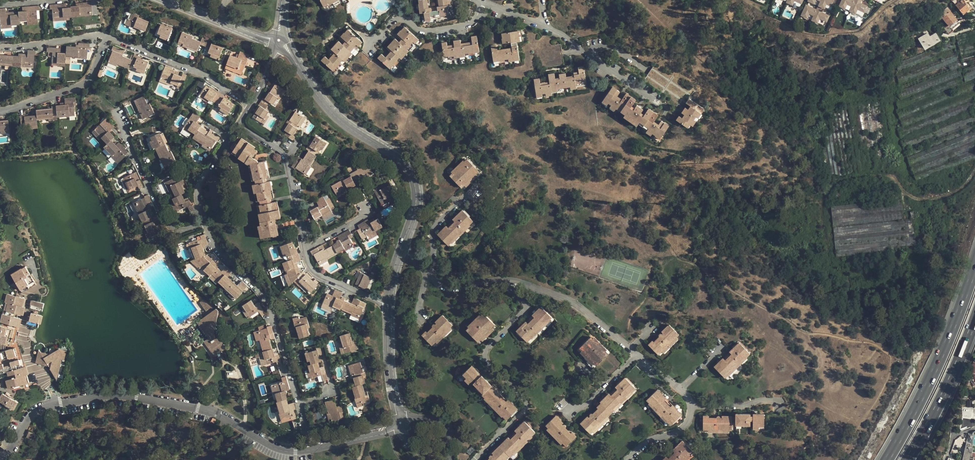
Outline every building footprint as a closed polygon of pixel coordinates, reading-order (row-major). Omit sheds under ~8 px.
[(70,7),(71,16),(80,16),(80,14),(92,13),(91,0),(86,0),(86,2),(76,3),(76,6),(70,6),(70,7)] [(425,21),(431,20),(430,16),(440,14),(440,16),(449,14),(448,9),(449,9),(449,6),(448,6),(447,0),(438,0),(440,6),(437,7),(438,10),(431,11),(431,8),(428,8),(427,0),(419,0),(419,4),(420,13),(423,13),(425,21)] [(792,8),(796,10),(798,6),(806,10),(809,4),(801,0),(796,0),(794,4),(792,8)] [(814,6),(818,8),(821,4),(827,6),(829,0),(828,0),(816,0),(814,6)] [(825,11),(829,13),(831,8),(839,12),(842,6),(834,2),(835,0),(829,0),(827,6),(825,11)] [(846,9),(850,12),(852,7),(858,10),(861,4),(852,0),(850,0),(846,9)] [(856,14),(861,16),(863,12),(871,15),(874,10),(865,6),(867,2),(863,0),(861,4),(858,10),(856,14)] [(955,5),(963,14),(969,8),(967,5),(963,0),(961,0),(955,5)] [(49,5),(49,9),(52,9),(53,18),(63,17),(71,17),(71,16),(70,7),(66,8),(66,3),(49,5)] [(969,3),(967,5),(969,8),(963,14),(964,14),(969,13),(974,9),(969,3)] [(22,11),(18,11),(19,14),(19,21),(27,20),(38,19),(36,10),(39,10),(39,5),(22,7),(22,11)] [(946,29),(949,33),(953,30),(951,28),(959,22),(947,7),(937,15),(940,19),(942,18),(949,27),(946,29)] [(0,9),(0,26),(11,25),(19,24),(19,21),(19,14),(15,15),(14,12),(6,12),(5,8),(0,9)] [(812,11),(807,21),(812,23),(814,19),(820,21),(822,16),(812,11)] [(820,21),(818,26),(822,28),(824,23),(833,27),(835,21),(827,17),(829,13),(825,11),(822,16),(820,21)] [(130,19),(127,26),(134,28),(135,27),(146,31),(149,22),(141,19),(142,17),(133,13),(130,19)] [(161,35),(169,38),(173,29),(161,24),(158,33),(161,35)] [(381,54),(378,58),(390,69),(397,60),(396,60),(399,57),(407,49),(410,45),(413,42),(416,37),(405,27),(402,31),(401,30),(397,34),(402,38),(403,39),(400,43),(399,42),(395,39),(388,47),(391,50),(393,51),(386,58),(385,57),(381,54)] [(321,60),(333,71),(340,63),(340,62),(342,60),(343,60),(351,52),(354,48),(354,47),(356,44),(360,40),(348,30),(344,33),(341,37),(345,41),(347,42),(344,46),(342,44),(338,41),(331,49),(335,53),(336,54),(330,61),(329,59),(325,56),(321,60)] [(491,46),(493,62),(504,60),(504,59),(508,59),(519,58),(517,42),(520,42),(519,36),(518,36),(517,31),(502,33),(502,38),(503,44),(509,43),(511,42),(512,49),(498,52),(497,50),(497,45),(491,46)] [(193,37),(182,32),(178,44),(197,52),(200,44),(204,46),(206,38),(203,37),(201,42),(193,39),(193,37)] [(141,39),(139,42),(143,44),(146,36),(139,33),(138,38),(141,39)] [(919,38),(925,48),(939,40),(935,33),(929,37),(927,34),(919,38)] [(146,36),(143,44),(147,45),(148,42),(151,43),(153,38),(146,36)] [(447,42),(442,43),(444,57),(454,55),(464,54),(464,53),(468,52),(469,53),(479,52),(477,36),(471,37),(472,42),(472,45),(448,48),(447,46),(447,42)] [(206,38),(204,46),(210,48),(209,52),(212,54),(220,57),(223,48),(212,44),(213,41),(206,38)] [(538,44),(541,68),(564,64),(560,40),(538,44)] [(510,48),(497,50),(498,52),(512,49),(511,42),(509,43),(510,48)] [(76,47),(67,46),(66,53),(66,56),(71,56),(78,57),(78,58),(87,59),(88,48),(90,48),(90,44),(79,43),(79,45),(79,47),(76,47)] [(113,46),(112,50),(113,51),(109,62),(117,66),(118,64),(129,68),(130,65),(134,55),(132,54),(130,59),(123,56),(125,51),(113,46)] [(52,56),(52,62),(61,63),(66,63),(66,60),(66,56),(66,53),(61,53),(58,53),(58,48),(47,47),(47,51),(49,51),(52,52),(52,56)] [(335,73),(332,76),(346,88),(372,60),(358,48),(356,50),(353,53),(345,62),(342,65),(335,73)] [(407,49),(399,57),(401,59),(409,51),(407,49)] [(19,56),(13,56),(12,65),(21,66),(21,64),(34,65),(34,55),(36,55),(36,54),(36,50),(27,50),(27,54),(19,53),(19,56)] [(238,58),(230,55),(227,64),(244,71),(250,55),(240,52),(238,58)] [(351,52),(343,60),(345,62),(353,53),(351,52)] [(138,56),(135,54),(134,55),(130,65),(137,68),(146,71),(149,62),(141,59),(138,58),(138,56)] [(3,62),(3,65),(12,65),(13,56),(0,55),(0,62),(3,62)] [(397,60),(390,69),(392,70),(399,62),(397,60)] [(340,63),(333,71),(335,73),(342,65),(340,63)] [(244,71),(227,64),(225,68),(242,75),(244,71)] [(655,64),(644,81),(678,104),(690,88),(655,64)] [(161,78),(172,83),(179,86),(180,81),(184,83),(187,75),(183,74),(182,77),(178,75),(180,72),(166,66),(161,78)] [(534,79),(536,95),(542,94),(545,93),(551,93),(551,90),(557,89),(562,88),(570,87),(576,86),(576,83),(586,82),(584,66),(578,67),(579,72),(579,74),(574,75),(574,76),(574,77),(555,80),(555,79),(554,74),(548,74),(549,82),(550,84),(541,85),(540,83),(540,79),(534,79)] [(283,89),(274,83),(272,87),(271,86),(270,87),(273,89),(271,91),(265,100),(263,98),(261,102),(268,106),(270,103),(273,105),(277,98),(283,89)] [(213,90),(211,88),(206,85),(201,94),(208,99),(212,102),(214,99),(217,101),(222,93),(219,92),(214,88),(213,90)] [(612,87),(603,100),(608,103),(611,105),(616,109),(616,108),(618,106),(622,109),(626,113),(625,114),(625,115),(638,124),(638,123),(640,122),(644,125),(649,128),(648,130),(647,130),(652,133),(653,133),(655,135),(655,136),(660,139),(669,126),(661,121),(659,124),(657,126),(653,123),(654,121),(658,115),(648,109),(644,115),(643,117),(630,108),(631,106),(636,100),(626,93),(622,99),(621,101),(616,97),(617,96),(620,92),(612,87)] [(286,91),(283,89),(277,98),(280,100),(286,91)] [(226,96),(222,93),(217,101),(216,103),(222,108),(229,113),(235,104),(227,100),(225,98),(226,96)] [(208,99),(201,94),(199,97),(207,102),(208,99)] [(142,110),(146,118),(155,114),(150,103),(148,104),(144,96),(135,101),(140,111),(142,110)] [(60,105),(56,106),(57,117),(75,116),(74,102),(76,102),(76,97),(65,98),(65,103),(60,103),(60,105)] [(679,116),(676,120),(687,128),(689,124),(690,125),(693,119),(695,116),(696,117),(699,112),(702,107),(689,99),(686,103),(690,106),(691,107),(683,119),(682,118),(679,116)] [(853,104),(863,172),(893,168),(883,100),(853,104)] [(268,106),(261,102),(259,105),(256,110),(257,111),(255,113),(253,117),(262,123),(267,115),(269,112),(266,110),(268,106)] [(52,108),(36,110),(37,115),(37,120),(48,118),(57,117),(56,106),(52,106),(52,108)] [(630,108),(643,117),(644,115),(641,113),(635,108),(631,106),(630,108)] [(682,118),(683,119),(691,107),(690,106),(687,109),(684,115),(682,118)] [(304,117),(295,111),(290,120),(288,119),(286,123),(289,124),(285,130),(287,132),(284,135),(293,141),(295,137),(293,136),(298,129),(296,128),(298,126),(304,117)] [(194,112),(182,129),(191,135),(192,132),(196,134),(198,130),(196,129),(198,127),(200,128),(201,126),(197,123),(201,117),(194,112)] [(24,114),(20,115),(21,126),(25,126),(25,127),(28,126),(38,125),(37,120),(37,115),(28,116),(24,116),(24,114)] [(636,126),(638,124),(625,115),(623,117),(636,126)] [(306,119),(304,117),(298,126),(300,128),(306,119)] [(102,138),(107,143),(111,140),(114,137),(109,132),(114,127),(106,118),(94,130),(102,138)] [(1,130),(9,130),(8,120),(0,121),(0,131),(1,130)] [(102,138),(94,130),(92,132),(100,140),(102,138)] [(207,136),(198,130),(196,134),(193,138),(203,145),(202,146),(210,151),(217,141),(218,142),(220,138),(221,138),(210,131),(207,136)] [(152,140),(156,149),(165,145),(160,133),(151,137),(152,140)] [(308,145),(306,149),(309,151),(317,156),(319,152),(320,149),(322,151),(327,143),(317,136),(312,144),(310,147),(308,145)] [(242,138),(241,140),(255,149),(256,147),(242,138)] [(107,143),(104,147),(112,156),(111,157),(116,162),(124,154),(125,155),(128,152),(119,142),(116,145),(111,140),(107,143)] [(234,150),(233,151),(247,160),(246,163),(245,163),(248,165),(249,165),(251,164),(254,181),(255,180),(256,184),(255,185),(259,202),(260,201),(261,205),(260,205),(263,222),(261,222),(262,225),(264,238),(279,235),(277,225),(275,219),(279,219),(276,202),(271,203),(271,199),(272,199),(269,182),(267,182),(266,178),(268,178),(265,161),(259,162),(258,161),(253,157),(257,150),(255,149),(241,140),(238,145),(235,149),(234,150)] [(169,153),(165,145),(156,149),(161,160),(163,159),(167,167),(176,162),(172,151),(169,153)] [(230,145),(223,154),(228,157),(229,158),(232,154),(233,151),(234,150),(231,148),(232,146),(230,145)] [(247,160),(233,151),(232,154),(246,163),(247,160)] [(317,156),(309,151),(303,160),(302,159),(301,161),(297,158),(291,167),(295,169),(296,168),(304,174),(310,166),(310,167),(317,156)] [(124,154),(116,162),(118,164),(126,156),(125,155),(124,154)] [(461,162),(458,165),(471,178),(479,171),(468,159),(465,162),(463,164),(461,162)] [(358,170),(350,174),(351,177),(355,183),(366,178),(365,175),(372,171),(367,162),(357,168),(358,170)] [(471,178),(458,165),(456,167),(469,181),(471,178)] [(432,193),(444,205),(469,181),(456,167),(453,170),(455,171),(452,174),(432,193)] [(124,178),(128,187),(129,190),(138,186),(140,189),(144,187),(140,180),(139,180),(135,172),(124,178)] [(169,181),(173,190),(176,198),(182,195),(186,193),(182,186),(185,185),(181,175),(169,181)] [(332,186),(336,194),(346,189),(348,188),(348,189),(356,185),(355,183),(351,177),(345,180),(344,177),(340,179),(341,181),(332,186)] [(381,202),(389,197),(396,193),(391,184),(387,187),(386,184),(374,190),(381,202)] [(346,189),(336,194),(338,197),(347,192),(346,189)] [(830,198),(831,204),(896,197),(896,191),(830,198)] [(364,200),(360,193),(357,195),(359,199),(354,201),(356,205),(364,200)] [(139,214),(143,222),(151,218),(149,213),(152,212),(148,204),(152,202),(148,194),(144,196),(145,197),(136,202),(141,213),(139,214)] [(319,206),(310,211),(315,220),(322,216),(331,210),(325,201),(329,199),(327,194),(316,200),(319,206)] [(176,198),(173,199),(175,203),(179,211),(188,207),(191,212),(195,210),(193,206),(190,200),(186,202),(185,199),(182,195),(176,198)] [(389,197),(381,202),(383,205),(391,200),(389,197)] [(831,206),(834,226),(904,219),(902,199),(831,206)] [(450,230),(448,227),(447,226),(438,235),(448,245),(451,242),(450,242),(457,235),(458,237),(464,232),(462,230),(469,224),(469,225),(473,221),(463,210),(453,220),(454,221),(451,224),(453,227),(450,230)] [(380,213),(376,215),(378,219),(380,222),(384,220),(380,213)] [(151,218),(143,222),(147,229),(144,231),(148,239),(160,233),(158,229),(157,226),(158,225),(156,220),(154,217),(151,218)] [(357,225),(359,229),(362,228),(369,240),(378,235),(376,231),(383,227),(380,222),(378,219),(374,221),(373,219),(366,223),(365,221),(357,225)] [(469,224),(462,230),(464,232),(471,226),(469,225),(469,224)] [(337,243),(333,245),(337,254),(345,250),(344,249),(353,244),(348,236),(351,233),(349,230),(339,235),(342,239),(340,240),(339,240),(338,240),(338,241),(337,242),(337,243)] [(190,242),(196,259),(205,255),(202,247),(201,244),(203,243),(204,246),(208,244),(205,234),(197,237),(197,239),(190,242)] [(457,235),(450,242),(451,242),(452,243),(459,237),(458,237),(457,235)] [(292,242),(283,245),(286,254),(289,261),(299,256),(298,253),(297,254),(295,250),(292,242)] [(310,252),(312,255),(314,255),(318,263),(327,259),(337,254),(333,245),(324,250),(323,249),(321,250),(319,247),(310,252)] [(218,268),(222,263),(219,259),(216,263),(207,255),(205,255),(196,259),(194,259),(191,261),(200,269),(202,267),(204,269),(204,270),(210,276),(211,275),(218,268)] [(289,261),(283,263),(286,271),(288,274),(291,284),(301,274),(297,262),(301,261),(299,256),(289,261)] [(21,290),(35,282),(26,266),(12,275),(21,290)] [(225,288),(232,280),(228,277),(233,272),(226,266),(223,269),(226,272),(225,274),(222,271),(218,268),(211,275),(219,282),(225,288)] [(301,274),(291,284),(294,287),(298,283),(300,281),(309,290),(311,292),(318,285),(317,285),(319,283),(315,280),(314,281),(311,279),(306,274),(307,273),(304,271),(301,274)] [(369,277),(360,273),(356,283),(359,285),(359,286),(364,288),(369,277)] [(360,273),(369,277),(364,288),(366,289),(369,282),(371,277),(360,273)] [(219,282),(211,275),(210,276),(209,277),(217,284),(219,282)] [(232,280),(225,288),(230,293),(237,298),(248,286),(242,281),(240,284),(242,286),(240,288),(237,286),(232,280)] [(309,290),(300,281),(298,283),(301,286),(300,287),(306,293),(309,290)] [(35,282),(21,290),(23,293),(37,285),(35,282)] [(343,293),(335,290),(333,294),(328,292),(324,303),(333,307),(340,310),(341,309),(344,301),(340,299),(343,293)] [(218,311),(193,292),(193,293),(208,314),(197,322),(210,338),(205,342),(213,353),(224,345),(221,341),(222,337),(215,328),(218,311)] [(25,299),(8,294),(6,302),(9,303),(6,315),(3,314),(1,322),(18,326),(20,318),(18,318),(19,314),(24,315),(26,307),(23,307),(25,299)] [(478,317),(475,319),(488,332),(495,325),(498,328),(516,311),(501,296),(481,316),(479,318),(478,317)] [(352,304),(344,301),(341,309),(352,314),(361,318),(364,310),(363,310),(366,303),(354,298),(352,302),(355,303),(354,305),(352,304)] [(41,311),(43,303),(40,302),(32,300),(30,309),(41,311)] [(262,316),(266,314),(260,304),(256,307),(254,305),(251,300),(243,305),(245,309),(251,317),(259,311),(262,316)] [(533,322),(530,320),(527,323),(526,322),(516,331),(527,342),(531,338),(530,337),(537,331),(538,332),(543,327),(542,326),(548,319),(549,320),(552,317),(541,306),(532,315),(534,317),(536,319),(533,322)] [(251,317),(245,309),(242,311),(248,319),(251,317)] [(31,317),(29,316),(27,324),(37,327),(40,315),(32,313),(31,317)] [(427,331),(422,335),(432,345),(452,325),(443,315),(436,322),(437,324),(436,324),(435,324),(434,324),(433,324),(433,325),(433,326),(433,327),(428,332),(427,331)] [(300,319),(293,321),(295,328),(296,328),(300,338),(309,336),(307,329),(310,328),(306,317),(300,319)] [(475,319),(472,322),(485,335),(488,332),(475,319)] [(548,319),(542,326),(543,327),(543,328),(550,321),(549,320),(548,319)] [(472,322),(470,324),(471,326),(469,328),(466,330),(478,342),(485,335),(472,322)] [(653,340),(648,345),(659,355),(679,334),(669,325),(662,332),(663,333),(663,334),(662,333),(661,333),(660,334),(659,335),(659,336),(660,337),(654,342),(653,340)] [(8,345),(10,337),(12,338),(14,330),(0,326),(0,343),(8,345)] [(263,351),(272,349),(269,339),(274,338),(271,326),(267,327),(267,328),(263,329),(259,331),(257,331),(260,340),(263,351)] [(537,331),(530,337),(531,338),(532,339),(538,333),(538,332),(537,331)] [(350,333),(340,336),(342,343),(338,344),(341,354),(358,349),(355,339),(352,340),(350,333)] [(591,337),(580,348),(597,366),(594,368),(606,380),(623,363),(611,351),(609,354),(606,351),(604,349),(605,348),(598,340),(596,342),(591,337)] [(750,353),(739,342),(729,352),(730,353),(728,356),(730,359),(727,362),(724,359),(723,358),(714,367),(722,374),(725,378),(728,375),(727,374),(734,367),(735,369),(740,364),(739,362),(745,356),(746,357),(750,353)] [(224,345),(213,353),(216,356),(227,348),(224,345)] [(322,347),(318,348),(314,349),(315,350),(308,352),(310,361),(311,364),(317,362),(320,361),(320,360),(319,356),(321,356),(324,355),(322,347)] [(4,351),(6,359),(15,357),(13,349),(4,351)] [(39,361),(38,363),(44,365),(48,363),(51,369),(57,379),(62,361),(64,361),(65,357),(65,355),(67,351),(60,349),(51,354),(40,352),(39,350),(36,361),(39,361)] [(282,366),(278,353),(274,354),(272,349),(263,351),(264,355),(267,364),(276,361),(278,367),(282,366)] [(745,356),(739,362),(740,364),(747,358),(746,357),(745,356)] [(0,365),(0,370),(1,374),(8,371),(9,376),(14,374),(14,377),(13,377),(13,379),(7,380),(9,389),(26,384),(21,368),(19,359),(11,362),(11,363),(4,366),(3,364),(0,365)] [(311,364),(308,365),(309,369),(312,378),(322,375),(323,381),(328,380),(324,369),(320,370),(319,368),(317,362),(311,364)] [(360,362),(349,365),(352,376),(354,375),(355,377),(354,378),(356,386),(362,384),(365,383),(363,376),(366,375),(365,371),(363,372),(363,369),(365,369),(364,365),(361,366),(360,362)] [(485,398),(486,397),(493,403),(491,405),(492,406),(475,424),(489,437),(506,419),(507,420),(518,409),(508,400),(507,400),(504,397),(501,400),(498,397),(501,394),(502,393),(493,384),(492,385),(482,375),(482,376),(480,377),(478,375),(480,374),(480,373),(472,365),(463,375),(466,378),(465,379),(469,384),(475,378),(477,380),(474,384),(484,394),(483,395),(485,398)] [(659,388),(636,365),(624,377),(625,378),(616,387),(617,388),(614,391),(616,394),(613,397),(610,394),(609,393),(600,402),(601,403),(597,407),(598,409),(593,414),(592,414),(592,413),(591,414),(590,414),(590,415),(590,416),(590,417),(590,418),(588,416),(581,424),(590,434),(614,410),(613,410),(620,403),(621,404),(626,399),(625,398),(632,391),(632,392),(636,388),(650,403),(650,402),(657,409),(656,410),(660,415),(662,414),(668,420),(668,421),(671,425),(682,415),(673,405),(672,406),(669,403),(666,405),(663,402),(665,400),(667,399),(658,389),(659,388)] [(734,367),(727,374),(729,375),(736,369),(735,369),(734,367)] [(274,394),(275,394),(278,402),(286,399),(287,399),(285,395),(286,394),(287,394),(287,393),(287,392),(287,391),(286,391),(285,391),(284,391),(284,389),(289,387),(286,377),(282,378),(283,382),(271,385),(274,394)] [(356,386),(353,387),(356,398),(355,398),(357,405),(363,403),(370,401),(367,390),(364,391),(362,384),(356,386)] [(632,391),(625,398),(626,399),(626,400),(633,393),(632,392),(632,391)] [(16,401),(3,393),(0,399),(0,401),(12,408),(16,401)] [(493,403),(486,397),(484,399),(491,405),(493,403)] [(278,402),(277,402),(280,413),(279,414),(281,421),(292,417),(293,420),(297,418),(294,410),(296,409),(294,402),(288,404),(286,399),(278,402)] [(328,413),(331,422),(339,420),(338,419),(346,417),(342,405),(336,407),(334,399),(325,402),(328,413)] [(657,409),(650,402),(650,403),(648,404),(655,411),(656,410),(657,409)] [(620,403),(613,410),(614,410),(615,412),(621,405),(621,404),(620,403)] [(668,420),(662,414),(660,415),(660,416),(666,422),(668,421),(668,420)] [(736,414),(736,417),(736,421),(736,425),(749,425),(750,420),(753,420),(753,428),(759,428),(759,427),(764,427),(764,434),(788,435),(789,414),(753,414),(753,416),(750,416),(750,414),(749,414),(736,414)] [(556,415),(546,425),(567,446),(576,436),(572,432),(571,433),(565,428),(566,427),(566,426),(566,425),(565,425),(565,424),(564,424),(563,425),(562,424),(563,423),(556,415)] [(709,416),(703,416),(703,429),(732,430),(732,421),(732,417),(732,416),(722,416),(722,418),(720,418),(720,417),(720,416),(719,416),(718,416),(717,416),(716,417),(716,418),(709,418),(709,416)] [(525,422),(515,431),(516,432),(513,436),(515,438),(512,441),(510,438),(509,437),(492,453),(494,455),(493,455),(492,455),(491,455),(490,456),(490,457),(490,458),(488,459),(505,459),(509,456),(510,457),(513,454),(512,453),(519,447),(521,448),(526,443),(524,442),(531,435),(532,436),(535,432),(525,422)] [(531,435),(524,442),(526,443),(526,444),(533,437),(532,436),(531,435)] [(688,454),(689,455),(693,451),(682,440),(673,450),(674,451),(671,454),(674,457),(670,459),(683,459),(688,454)] [(971,445),(971,443),(969,443),(966,446),(963,459),(974,459),(974,445),(971,445)] [(472,447),(467,452),(470,455),(475,450),(472,447)] [(519,447),(512,453),(513,454),(514,455),(521,448),(519,447)]
